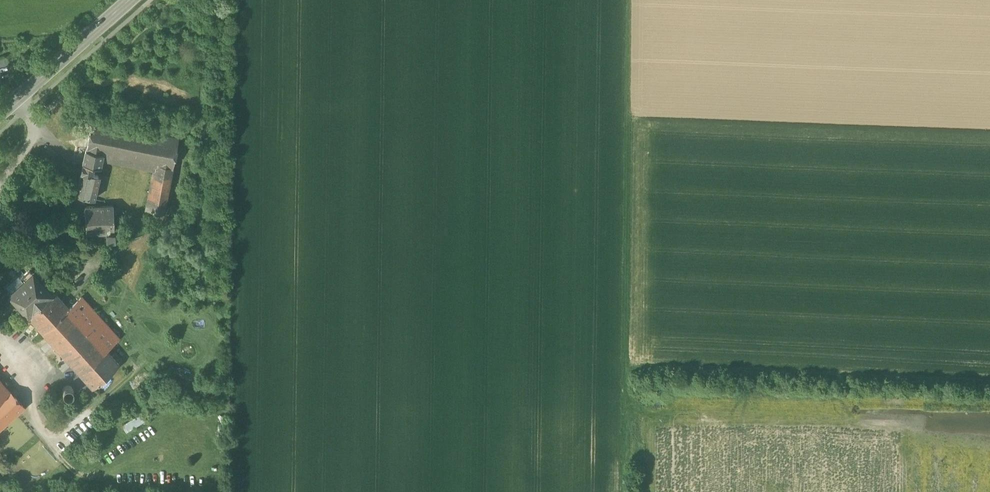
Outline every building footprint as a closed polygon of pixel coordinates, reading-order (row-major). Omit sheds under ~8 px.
[(92,120),(86,149),(103,154),(157,164),(148,211),(164,214),(179,137),(92,120)] [(86,149),(83,163),(94,166),(101,167),(103,154),(86,149)] [(83,163),(82,172),(92,174),(94,166),(83,163)] [(99,176),(92,174),(82,172),(77,196),(87,198),(95,199),(99,176)] [(85,207),(87,198),(77,196),(74,206),(74,219),(85,221),(85,207)] [(85,221),(85,234),(106,234),(114,234),(113,207),(85,207),(85,221)] [(48,238),(26,218),(17,227),(39,248),(48,238)] [(28,315),(51,293),(32,273),(8,295),(28,315)] [(51,293),(28,315),(94,386),(119,363),(107,350),(120,338),(82,297),(69,308),(53,291),(51,293)] [(10,392),(0,380),(0,400),(10,392)] [(10,392),(0,400),(0,428),(24,408),(10,392)] [(143,412),(122,424),(126,432),(148,420),(143,412)]
